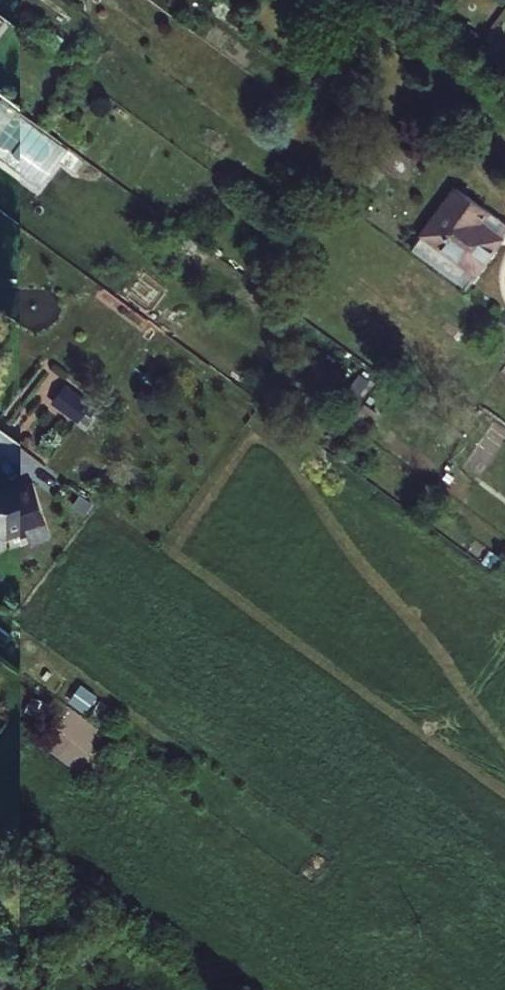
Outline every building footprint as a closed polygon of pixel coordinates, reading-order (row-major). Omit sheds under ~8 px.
[(454,189),(409,250),(463,291),(504,233),(504,226),(493,218),(454,189)] [(88,405),(65,389),(53,404),(77,421),(88,405)] [(4,540),(25,533),(29,545),(50,538),(32,484),(11,491),(13,493),(0,498),(0,540),(4,540)]
